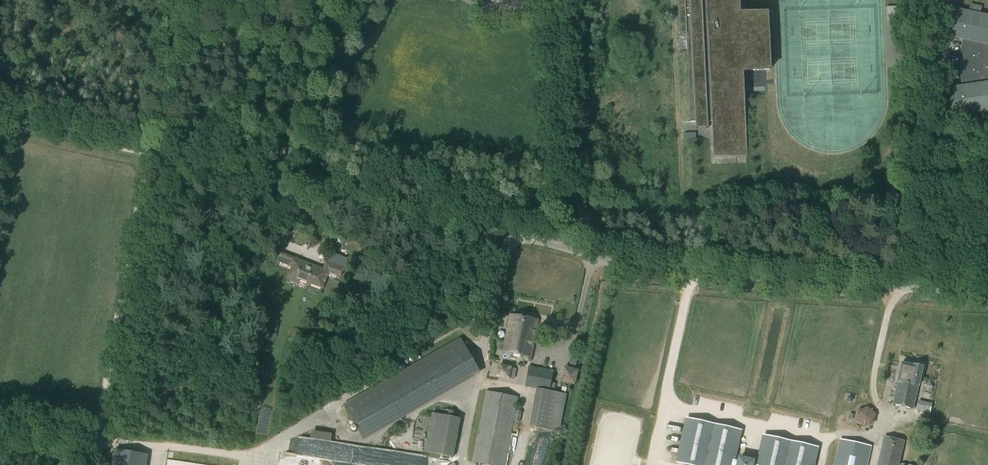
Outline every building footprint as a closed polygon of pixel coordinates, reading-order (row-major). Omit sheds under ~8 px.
[(739,0),(678,0),(680,34),(686,34),(687,52),(681,52),(684,122),(696,122),(696,129),(709,128),(708,121),(712,121),(714,156),(746,155),(742,71),(770,69),(768,13),(740,14),(739,0)] [(981,7),(970,5),(969,14),(956,11),(951,36),(967,39),(966,68),(967,87),(948,90),(952,115),(966,113),(967,121),(978,119),(976,112),(987,110),(987,17),(979,16),(981,7)] [(341,276),(344,268),(327,262),(325,269),(280,253),(277,261),(291,266),(287,278),(297,282),(298,279),(323,288),(329,272),(341,276)] [(531,358),(538,320),(509,315),(502,352),(531,358)] [(550,335),(551,325),(542,324),(541,330),(546,331),(545,334),(550,335)] [(472,359),(461,340),(345,406),(359,431),(475,365),(472,359)] [(353,359),(358,354),(352,349),(347,354),(353,359)] [(575,366),(578,354),(572,353),(569,364),(575,366)] [(516,385),(520,365),(492,361),(489,380),(516,385)] [(921,366),(921,365),(920,364),(919,363),(918,363),(917,363),(916,364),(915,364),(915,365),(914,365),(914,366),(901,363),(892,404),(913,409),(922,367),(921,367),(921,366)] [(549,391),(552,371),(529,367),(526,387),(549,391)] [(575,384),(578,371),(563,367),(560,381),(575,384)] [(559,431),(566,394),(539,389),(533,426),(559,431)] [(522,411),(515,410),(517,398),(486,392),(472,462),(489,464),(504,464),(513,422),(519,423),(522,411)] [(456,418),(433,414),(425,453),(449,457),(456,418)] [(752,464),(753,461),(739,458),(739,461),(732,459),(738,431),(688,420),(679,462),(686,463),(685,464),(758,464),(752,464)] [(815,448),(765,437),(759,464),(812,464),(815,448)] [(899,464),(903,442),(885,438),(879,464),(903,464),(899,464)] [(871,447),(840,441),(834,464),(867,464),(871,447)]
